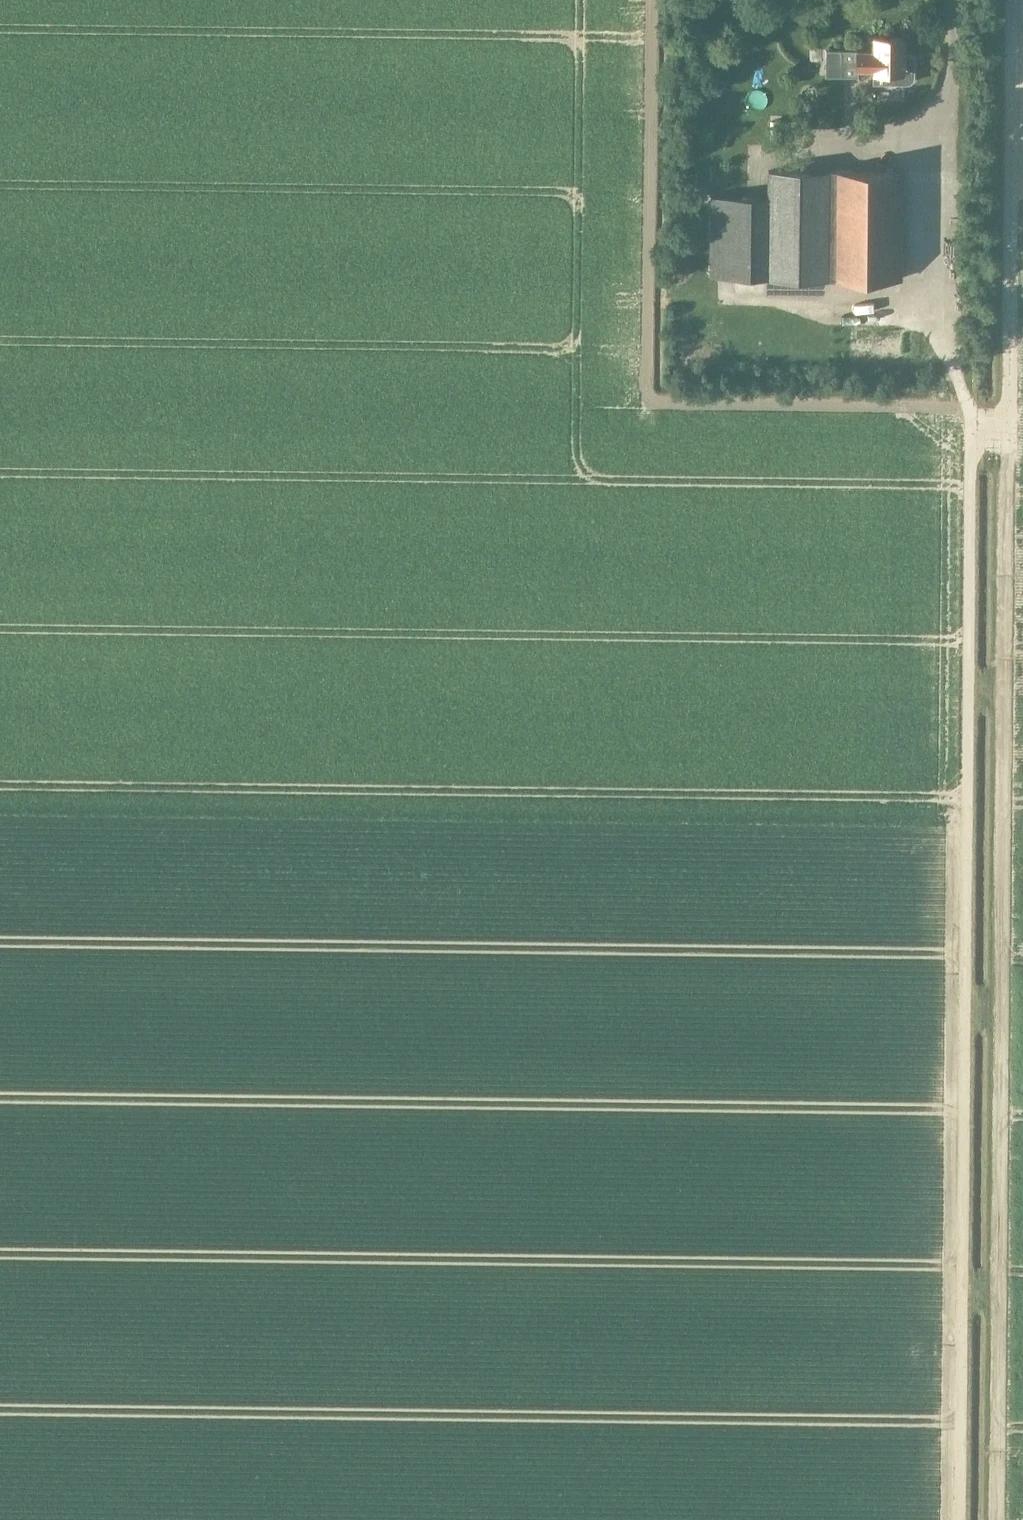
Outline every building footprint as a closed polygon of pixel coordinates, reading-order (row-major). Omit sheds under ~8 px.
[(858,67),(873,67),(873,83),(903,83),(907,83),(911,82),(914,79),(915,75),(915,71),(915,53),(903,53),(903,37),(874,37),(874,50),(842,50),(842,76),(858,76),(858,67)] [(828,277),(829,171),(767,170),(767,196),(768,196),(767,276),(828,277)] [(829,171),(828,277),(901,278),(902,171),(829,171)] [(768,196),(767,196),(710,195),(709,276),(767,276),(768,196)]
